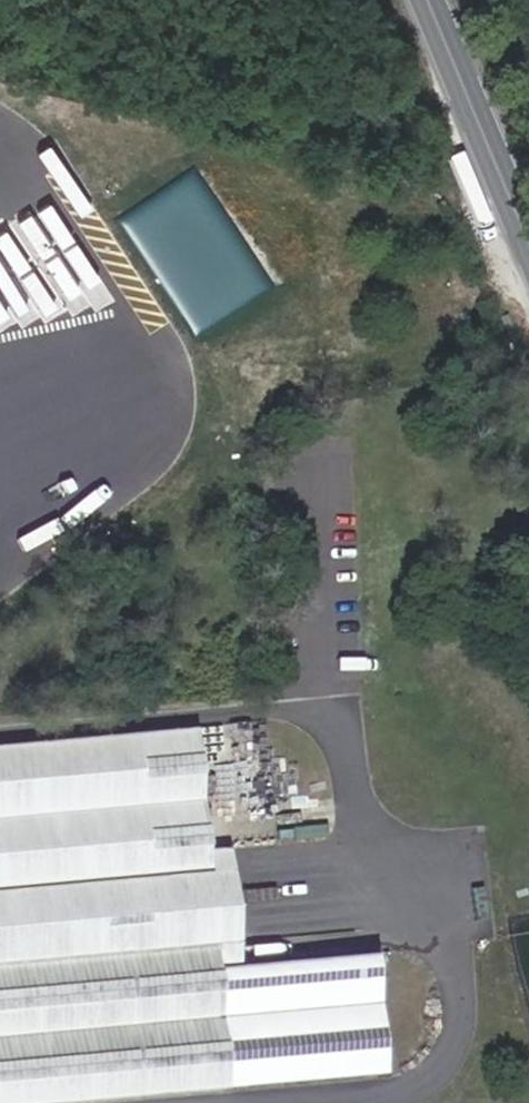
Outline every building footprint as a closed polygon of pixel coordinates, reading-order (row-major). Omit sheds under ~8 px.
[(204,849),(193,729),(0,746),(0,1102),(67,1102),(226,1089),(215,970),(213,945),(191,946),(184,875),(206,873),(204,849)] [(233,968),(222,848),(204,849),(206,873),(213,945),(215,970),(233,968)] [(213,945),(206,873),(184,875),(191,946),(213,945)] [(383,1075),(372,956),(233,968),(215,970),(226,1089),(383,1075)]
